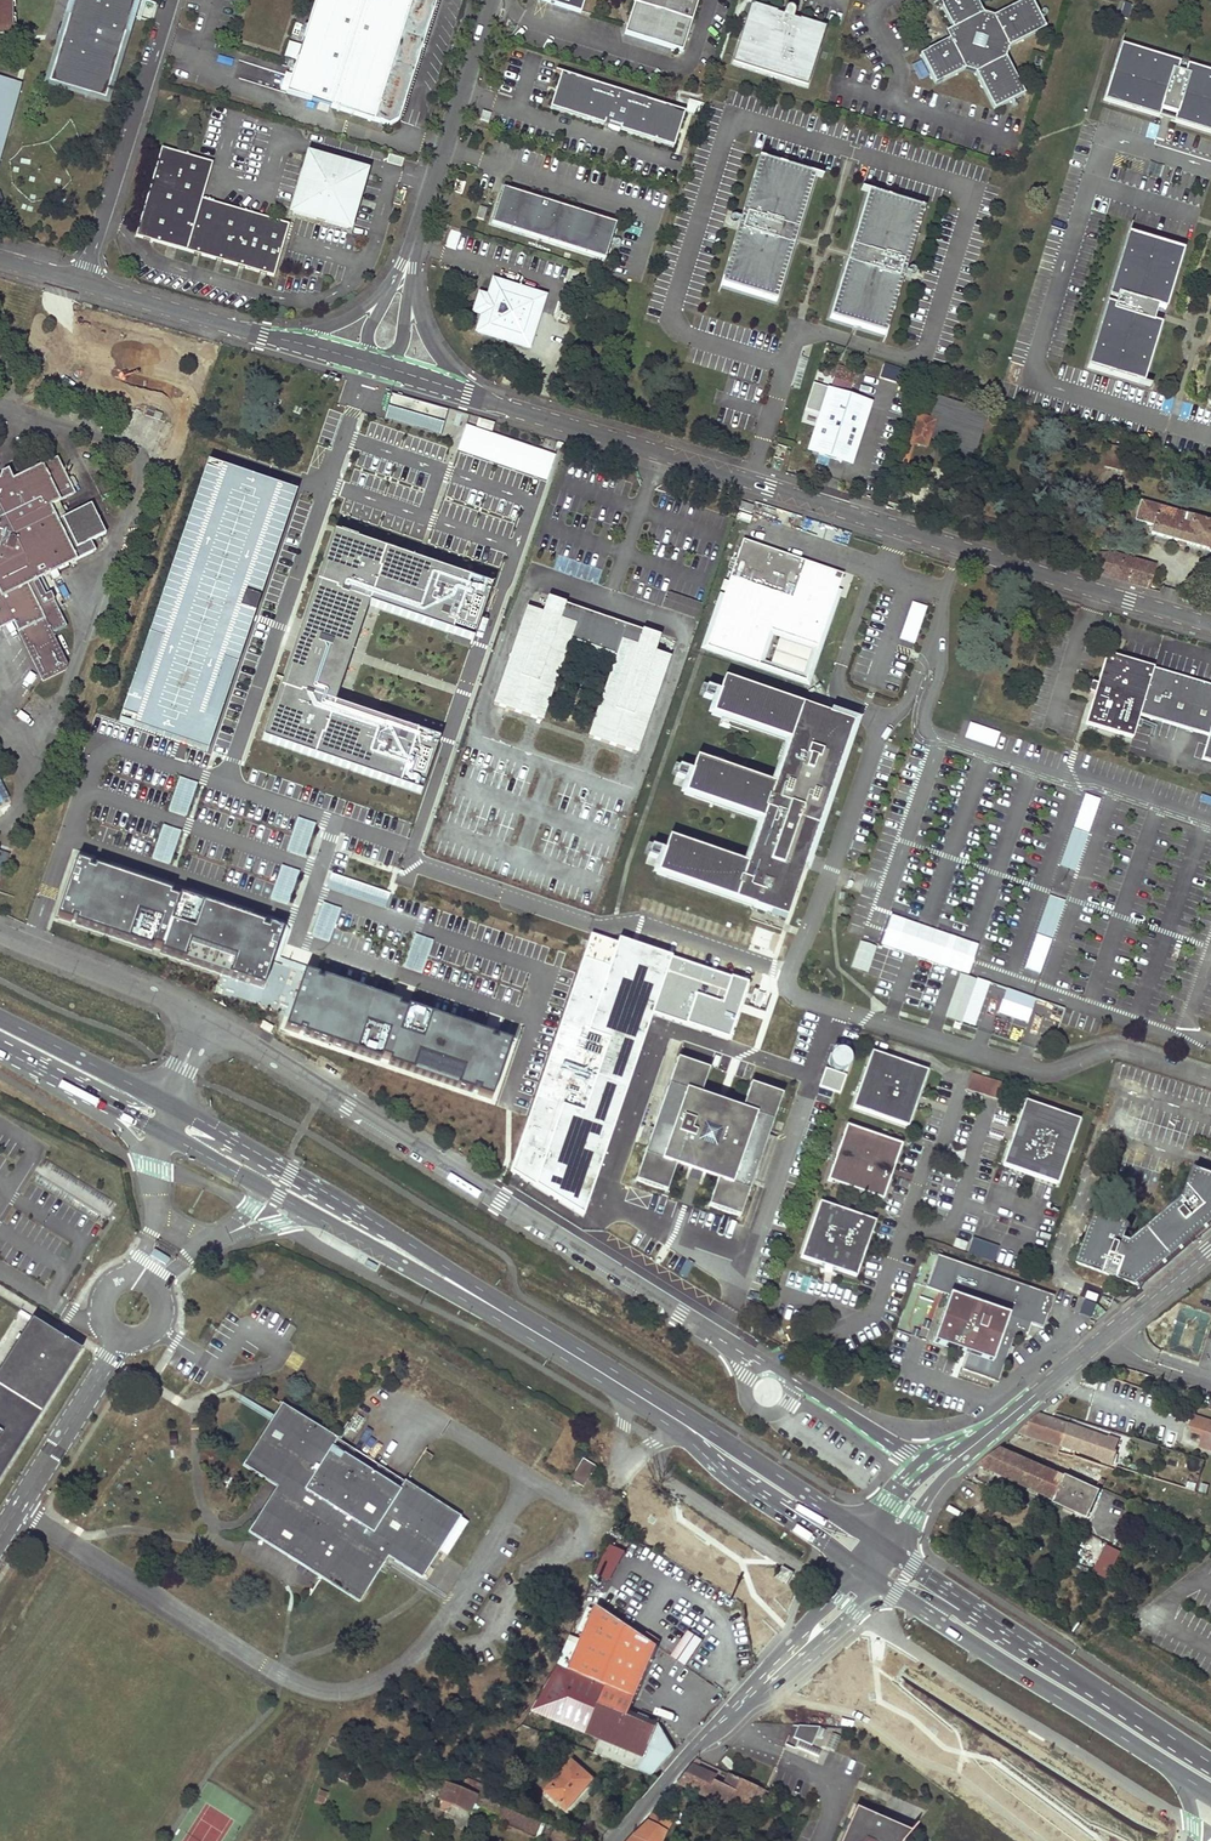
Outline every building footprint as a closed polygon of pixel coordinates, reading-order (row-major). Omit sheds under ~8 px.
[(16,36),(16,26),(11,25),(10,0),(0,0),(0,36),(16,36)] [(69,29),(54,84),(107,99),(135,0),(78,0),(72,20),(88,24),(85,33),(69,29)] [(286,73),(291,75),(285,93),(386,122),(401,113),(435,0),(309,0),(286,73)] [(581,14),(585,0),(539,0),(581,14)] [(623,35),(683,55),(692,23),(699,0),(635,0),(623,35)] [(951,24),(948,35),(919,49),(936,85),(965,69),(976,73),(995,108),(1024,94),(1005,56),(1008,47),(1046,28),(1032,0),(1014,0),(992,11),(981,7),(977,0),(940,0),(951,24)] [(793,18),(794,12),(795,11),(795,10),(794,7),(792,5),(790,5),(787,5),(786,5),(784,7),(782,14),(776,13),(776,11),(749,3),(731,62),(807,86),(826,27),(799,18),(798,20),(793,18)] [(88,24),(72,20),(69,29),(85,33),(88,24)] [(1100,100),(1156,117),(1159,109),(1174,114),(1171,122),(1210,134),(1210,72),(1184,64),(1182,72),(1175,71),(1178,62),(1117,44),(1100,100)] [(921,61),(911,65),(920,82),(929,77),(921,61)] [(286,73),(280,91),(285,93),(291,75),(286,73)] [(560,73),(549,107),(603,125),(604,121),(619,126),(618,129),(672,146),(683,112),(560,73)] [(0,80),(0,166),(24,87),(0,80)] [(274,277),(289,225),(202,199),(213,163),(161,148),(135,236),(222,262),(274,277)] [(798,230),(815,173),(759,156),(741,216),(746,217),(743,224),(739,223),(720,283),(776,300),(793,244),(786,242),(788,235),(790,227),(798,230)] [(309,157),(293,213),(349,230),(365,174),(309,157)] [(503,188),(492,224),(604,259),(615,223),(503,188)] [(829,317),(885,334),(903,273),(898,272),(901,265),(905,266),(923,207),(868,190),(851,246),(858,248),(855,256),(853,263),(846,260),(829,317)] [(480,206),(476,218),(483,220),(487,209),(480,206)] [(1104,303),(1085,368),(1141,385),(1159,325),(1151,322),(1155,308),(1163,311),(1182,250),(1125,233),(1106,298),(1114,300),(1112,305),(1104,303)] [(541,298),(490,282),(485,299),(484,300),(477,303),(475,308),(479,315),(479,316),(473,334),(524,350),(541,298)] [(471,314),(479,316),(479,315),(475,308),(477,303),(484,300),(485,299),(476,296),(471,314)] [(391,394),(383,419),(441,435),(448,411),(391,394)] [(826,396),(823,395),(805,450),(810,451),(815,437),(813,437),(826,396)] [(864,408),(826,396),(813,437),(815,437),(810,451),(844,462),(849,448),(851,450),(864,408)] [(988,414),(936,396),(928,419),(917,415),(908,442),(906,441),(900,461),(906,463),(912,442),(925,447),(928,437),(937,437),(938,433),(951,438),(948,444),(945,454),(971,463),(988,414)] [(844,462),(849,464),(867,409),(864,408),(851,450),(849,448),(844,462)] [(556,455),(466,425),(457,451),(547,482),(556,455)] [(937,437),(928,437),(948,444),(951,438),(938,433),(937,437)] [(1109,446),(1104,464),(1123,470),(1128,452),(1109,446)] [(13,619),(41,678),(66,667),(68,661),(52,632),(67,626),(41,574),(94,547),(90,536),(105,528),(93,500),(61,516),(53,502),(77,492),(58,454),(45,461),(43,460),(15,473),(9,464),(3,467),(1,473),(0,473),(0,625),(13,619)] [(904,473),(906,463),(900,461),(896,470),(904,473)] [(207,464),(118,721),(208,752),(297,495),(207,464)] [(1139,495),(1132,518),(1149,523),(1147,532),(1210,550),(1210,514),(1139,495)] [(753,506),(742,503),(739,510),(751,514),(753,506)] [(334,701),(369,604),(472,640),(491,586),(334,531),(263,740),(423,794),(442,738),(334,701)] [(771,630),(818,646),(834,601),(843,574),(743,540),(706,646),(759,664),(771,630)] [(1093,571),(1147,587),(1153,567),(1113,554),(1108,554),(1107,556),(1097,556),(1093,571)] [(596,615),(548,598),(543,613),(527,608),(494,704),(542,721),(570,642),(616,658),(588,737),(637,754),(670,657),(655,652),(660,638),(611,621),(610,623),(595,618),(596,615)] [(611,621),(596,615),(595,618),(610,623),(611,621)] [(1154,668),(1106,653),(1097,684),(1093,683),(1092,683),(1090,683),(1090,684),(1089,685),(1088,687),(1088,690),(1089,691),(1090,692),(1091,693),(1094,694),(1085,723),(1132,738),(1139,715),(1154,668)] [(1209,736),(1210,728),(1210,685),(1154,668),(1139,715),(1209,736)] [(730,680),(724,678),(723,683),(714,709),(712,714),(789,741),(774,785),(702,760),(697,758),(695,763),(696,763),(687,788),(686,788),(684,794),(761,821),(746,865),(674,840),(674,839),(669,837),(667,842),(668,843),(665,851),(659,868),(658,868),(656,873),(785,918),(784,923),(785,923),(807,861),(854,723),(839,719),(838,724),(832,722),(826,720),(827,717),(828,717),(829,715),(820,711),(819,712),(729,681),(730,680)] [(1209,736),(1202,759),(1210,762),(1210,728),(1209,736)] [(185,817),(197,783),(179,777),(167,811),(185,817)] [(9,801),(0,780),(0,805),(9,801)] [(1089,835),(1098,798),(1084,795),(1075,832),(1089,835)] [(295,818),(288,852),(307,857),(314,823),(295,818)] [(162,825),(151,859),(169,865),(181,831),(162,825)] [(1062,867),(1076,871),(1086,833),(1072,829),(1062,867)] [(120,877),(75,860),(56,917),(263,987),(273,961),(282,932),(120,877)] [(281,865),(270,899),(289,905),(300,871),(281,865)] [(1038,934),(1051,938),(1063,901),(1050,897),(1038,934)] [(756,926),(749,948),(773,956),(780,934),(756,926)] [(415,934),(402,967),(421,975),(434,941),(415,934)] [(591,938),(511,1170),(583,1216),(653,1014),(672,961),(619,943),(617,947),(591,938)] [(746,987),(672,961),(653,1014),(728,1039),(746,987)] [(511,1042),(304,972),(285,1027),(492,1099),(511,1042)] [(977,979),(962,1023),(975,1027),(988,991),(999,995),(1001,987),(977,979)] [(1006,989),(997,1014),(1028,1024),(1036,1000),(1006,989)] [(1055,1025),(1060,1012),(1048,1008),(1043,1021),(1055,1025)] [(927,1071),(872,1052),(852,1108),(907,1127),(927,1071)] [(738,1119),(697,1105),(700,1096),(708,1070),(677,1060),(635,1181),(666,1192),(675,1166),(678,1157),(720,1172),(717,1181),(708,1206),(740,1217),(781,1096),(750,1085),(741,1110),(738,1119)] [(1004,1084),(972,1073),(966,1089),(999,1100),(1004,1084)] [(720,1103),(700,1096),(697,1105),(738,1119),(741,1110),(720,1103)] [(1080,1120),(1025,1100),(1003,1164),(1058,1183),(1080,1120)] [(827,1181),(883,1200),(902,1145),(846,1125),(827,1181)] [(678,1157),(675,1166),(717,1181),(720,1172),(678,1157)] [(1185,1197),(1133,1241),(1127,1239),(1132,1226),(1104,1193),(1079,1264),(1138,1286),(1210,1224),(1210,1173),(1195,1167),(1185,1197)] [(874,1223),(819,1203),(800,1257),(855,1277),(874,1223)] [(956,1239),(953,1246),(965,1250),(967,1243),(956,1239)] [(994,1267),(1000,1247),(972,1239),(966,1259),(994,1267)] [(926,1287),(949,1296),(932,1342),(967,1354),(962,1369),(998,1382),(1014,1336),(1026,1340),(1032,1324),(1043,1328),(1054,1296),(937,1255),(926,1287)] [(1208,1283),(1202,1301),(1210,1304),(1210,1284),(1208,1283)] [(0,1376),(0,1481),(79,1353),(32,1324),(0,1376)] [(277,1421),(250,1464),(270,1477),(283,1485),(255,1531),(308,1564),(357,1595),(386,1550),(420,1571),(456,1514),(404,1481),(399,1489),(333,1448),(338,1440),(286,1407),(277,1421)] [(1020,1431),(1061,1445),(1068,1424),(1038,1414),(1020,1431)] [(1208,1421),(1208,1422),(1193,1417),(1190,1426),(1193,1431),(1203,1435),(1201,1443),(1210,1446),(1210,1422),(1208,1421)] [(1068,1424),(1061,1445),(1104,1460),(1103,1463),(1112,1465),(1116,1451),(1115,1451),(1117,1439),(1110,1437),(1110,1438),(1068,1424)] [(404,1481),(338,1440),(333,1448),(399,1489),(404,1481)] [(1142,1465),(1146,1467),(1149,1457),(1138,1447),(1130,1456),(1142,1465)] [(1054,1502),(1088,1517),(1100,1491),(1097,1489),(1066,1475),(1065,1478),(1054,1473),(1047,1470),(1000,1449),(980,1466),(1055,1500),(1054,1502)] [(1149,1457),(1146,1467),(1149,1469),(1156,1459),(1150,1456),(1149,1457)] [(1066,1475),(1097,1489),(1098,1488),(1099,1483),(1103,1485),(1105,1481),(1101,1480),(1104,1470),(1062,1457),(1059,1464),(1054,1473),(1065,1478),(1066,1475)] [(583,1487),(595,1467),(583,1460),(571,1480),(583,1487)] [(1054,1473),(1059,1464),(1051,1461),(1047,1470),(1054,1473)] [(595,1576),(611,1584),(625,1552),(609,1545),(595,1576)] [(1120,1552),(1107,1545),(1093,1572),(1107,1579),(1120,1552)] [(794,1573),(783,1567),(777,1578),(788,1584),(794,1573)] [(597,1605),(569,1669),(608,1685),(636,1698),(654,1657),(603,1637),(612,1615),(597,1605)] [(659,1646),(612,1615),(603,1637),(654,1657),(659,1646)] [(674,1659),(688,1669),(703,1644),(689,1635),(674,1659)] [(608,1685),(569,1669),(558,1664),(531,1711),(608,1743),(623,1749),(627,1739),(628,1739),(638,1715),(631,1711),(602,1699),(608,1685)] [(631,1711),(636,1698),(608,1685),(602,1699),(631,1711)] [(674,1751),(659,1724),(638,1715),(628,1739),(627,1739),(623,1749),(643,1758),(641,1765),(639,1771),(652,1776),(674,1751)] [(797,1725),(794,1740),(813,1744),(816,1728),(797,1725)] [(812,1747),(825,1752),(833,1730),(820,1726),(812,1747)] [(623,1749),(608,1743),(606,1748),(599,1745),(598,1748),(620,1757),(623,1749)] [(643,1758),(623,1749),(620,1757),(641,1765),(643,1758)] [(696,1759),(676,1782),(728,1807),(731,1800),(747,1808),(750,1801),(762,1806),(768,1793),(756,1787),(728,1774),(722,1786),(713,1781),(715,1778),(694,1768),(700,1761),(696,1759)] [(546,1791),(567,1809),(593,1779),(572,1761),(546,1791)] [(483,1799),(489,1801),(494,1790),(467,1779),(457,1788),(483,1799)] [(457,1788),(445,1783),(437,1800),(436,1805),(437,1809),(444,1812),(448,1810),(450,1806),(451,1803),(470,1810),(470,1811),(477,1814),(483,1799),(457,1788)] [(477,1814),(493,1821),(499,1806),(489,1801),(483,1799),(477,1814)] [(542,1823),(499,1806),(493,1821),(493,1822),(504,1827),(504,1826),(524,1834),(524,1835),(535,1839),(542,1823)] [(909,1831),(855,1807),(840,1840),(904,1840),(909,1831)] [(648,1821),(632,1836),(642,1840),(663,1840),(671,1822),(654,1812),(648,1820),(648,1821)] [(542,1823),(535,1839),(539,1840),(547,1840),(553,1828),(542,1823)] [(524,1834),(504,1826),(504,1827),(524,1835),(524,1834)]
